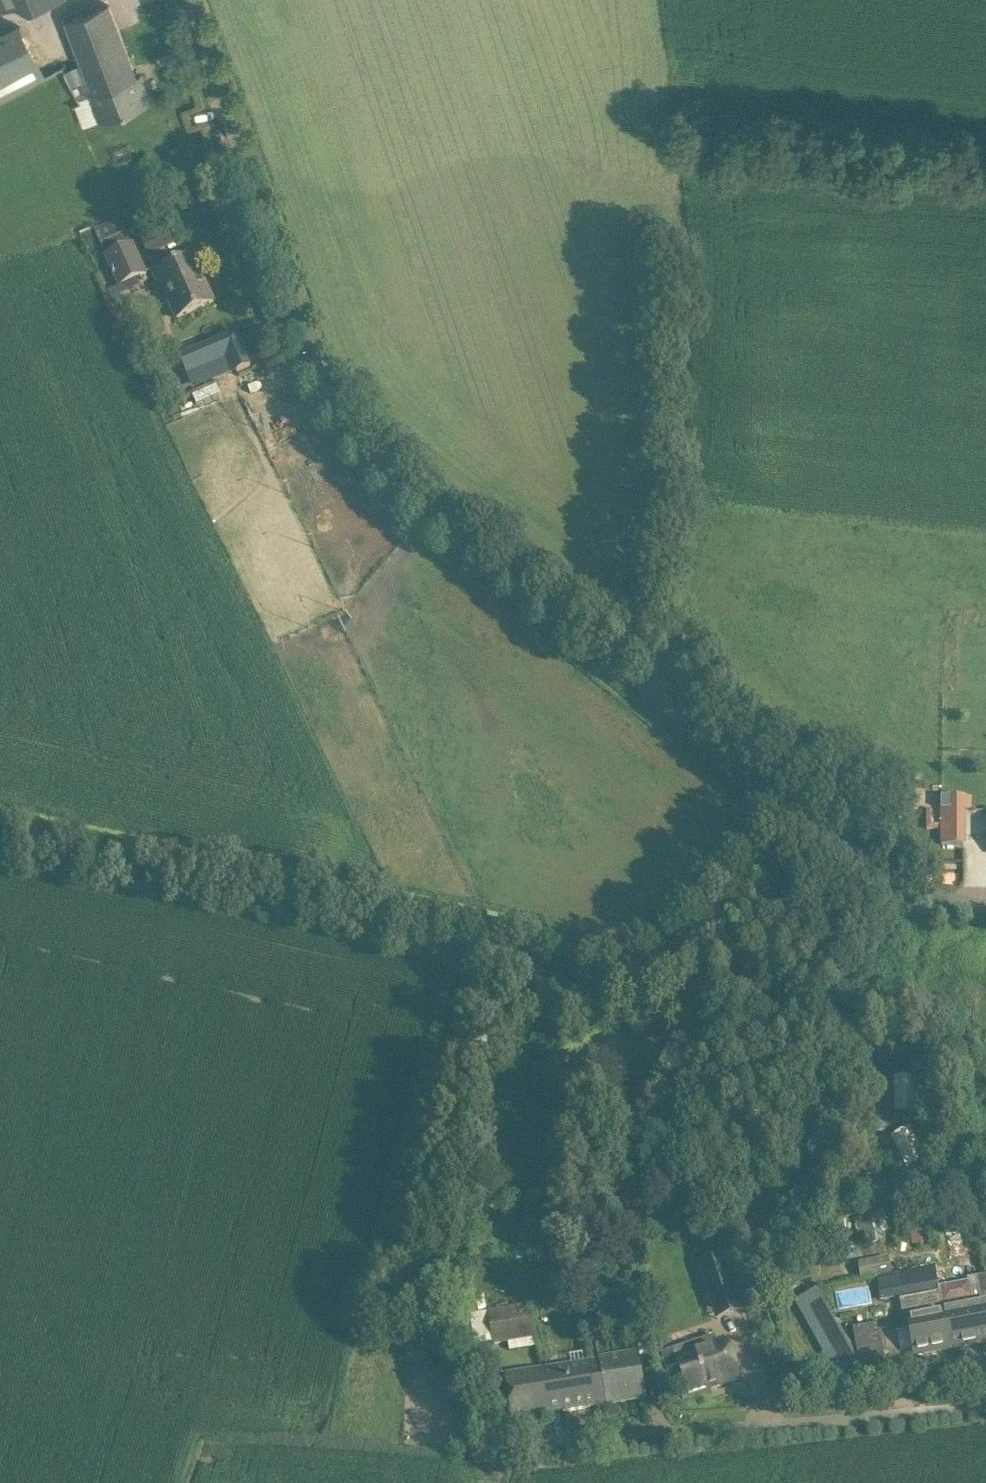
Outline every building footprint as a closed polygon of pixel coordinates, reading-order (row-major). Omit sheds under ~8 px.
[(2,9),(18,2),(32,8),(54,0),(0,0),(0,4),(2,9)] [(82,60),(64,68),(82,100),(75,103),(78,112),(84,125),(97,119),(98,120),(133,107),(152,100),(141,73),(137,75),(113,13),(110,3),(91,10),(67,20),(82,60)] [(48,74),(19,21),(0,31),(0,100),(48,74)] [(123,218),(131,234),(145,226),(138,211),(123,218)] [(95,231),(96,232),(105,253),(131,240),(121,219),(95,231)] [(108,258),(121,287),(146,276),(133,247),(108,258)] [(177,320),(196,311),(214,302),(207,285),(204,286),(201,279),(203,278),(201,273),(199,274),(191,258),(153,275),(160,289),(162,288),(177,320)] [(229,353),(238,373),(251,368),(237,334),(180,358),(186,371),(229,353)] [(964,822),(964,797),(942,797),(942,822),(964,822)] [(887,1237),(882,1214),(861,1218),(867,1243),(884,1240),(883,1238),(887,1237)] [(712,1301),(738,1292),(726,1256),(699,1265),(712,1301)] [(877,1278),(893,1275),(889,1256),(858,1262),(862,1281),(877,1278)] [(893,1275),(877,1278),(880,1295),(938,1285),(935,1268),(893,1275)] [(977,1279),(982,1303),(985,1304),(985,1277),(977,1279)] [(857,1360),(816,1289),(795,1301),(835,1372),(857,1360)] [(982,1303),(972,1305),(970,1297),(966,1294),(956,1296),(953,1300),(954,1308),(942,1311),(949,1349),(985,1342),(985,1304),(982,1303)] [(491,1311),(497,1342),(536,1334),(530,1303),(491,1311)] [(552,1316),(546,1311),(540,1312),(536,1316),(537,1325),(541,1327),(548,1327),(552,1321),(552,1316)] [(915,1355),(949,1349),(942,1311),(908,1317),(910,1326),(896,1328),(900,1351),(914,1349),(915,1355)] [(472,1315),(442,1320),(446,1345),(476,1339),(472,1315)] [(728,1343),(718,1346),(714,1337),(695,1343),(699,1353),(698,1353),(699,1355),(680,1362),(679,1359),(678,1360),(689,1393),(714,1385),(716,1384),(717,1386),(740,1379),(728,1343)] [(647,1400),(644,1380),(639,1355),(589,1363),(596,1408),(647,1400)] [(548,1416),(580,1411),(596,1408),(589,1363),(541,1371),(548,1416)] [(513,1421),(548,1416),(541,1371),(506,1377),(513,1421)]
